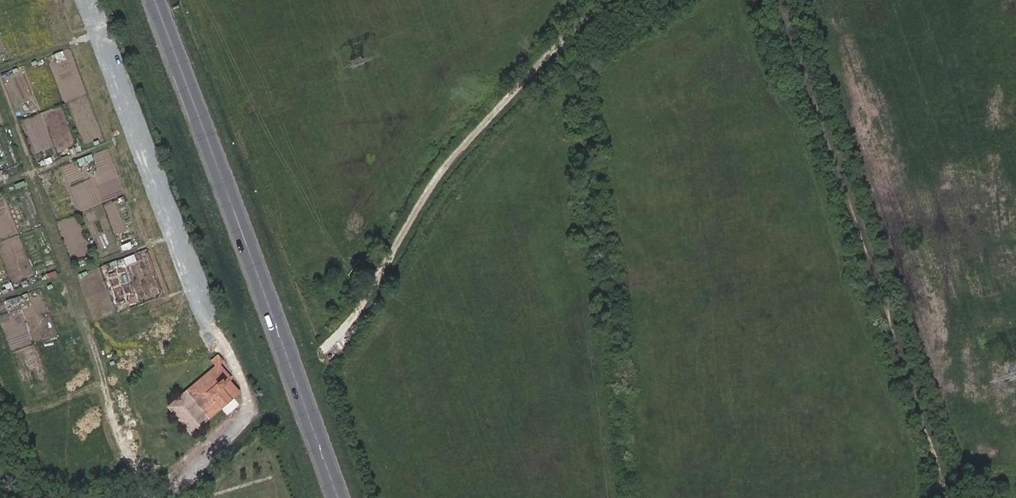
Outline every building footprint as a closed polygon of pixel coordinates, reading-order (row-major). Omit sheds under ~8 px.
[(212,368),(185,392),(208,417),(237,392),(227,381),(232,377),(214,358),(208,364),(212,368)] [(208,417),(185,392),(168,407),(191,433),(208,417)]
